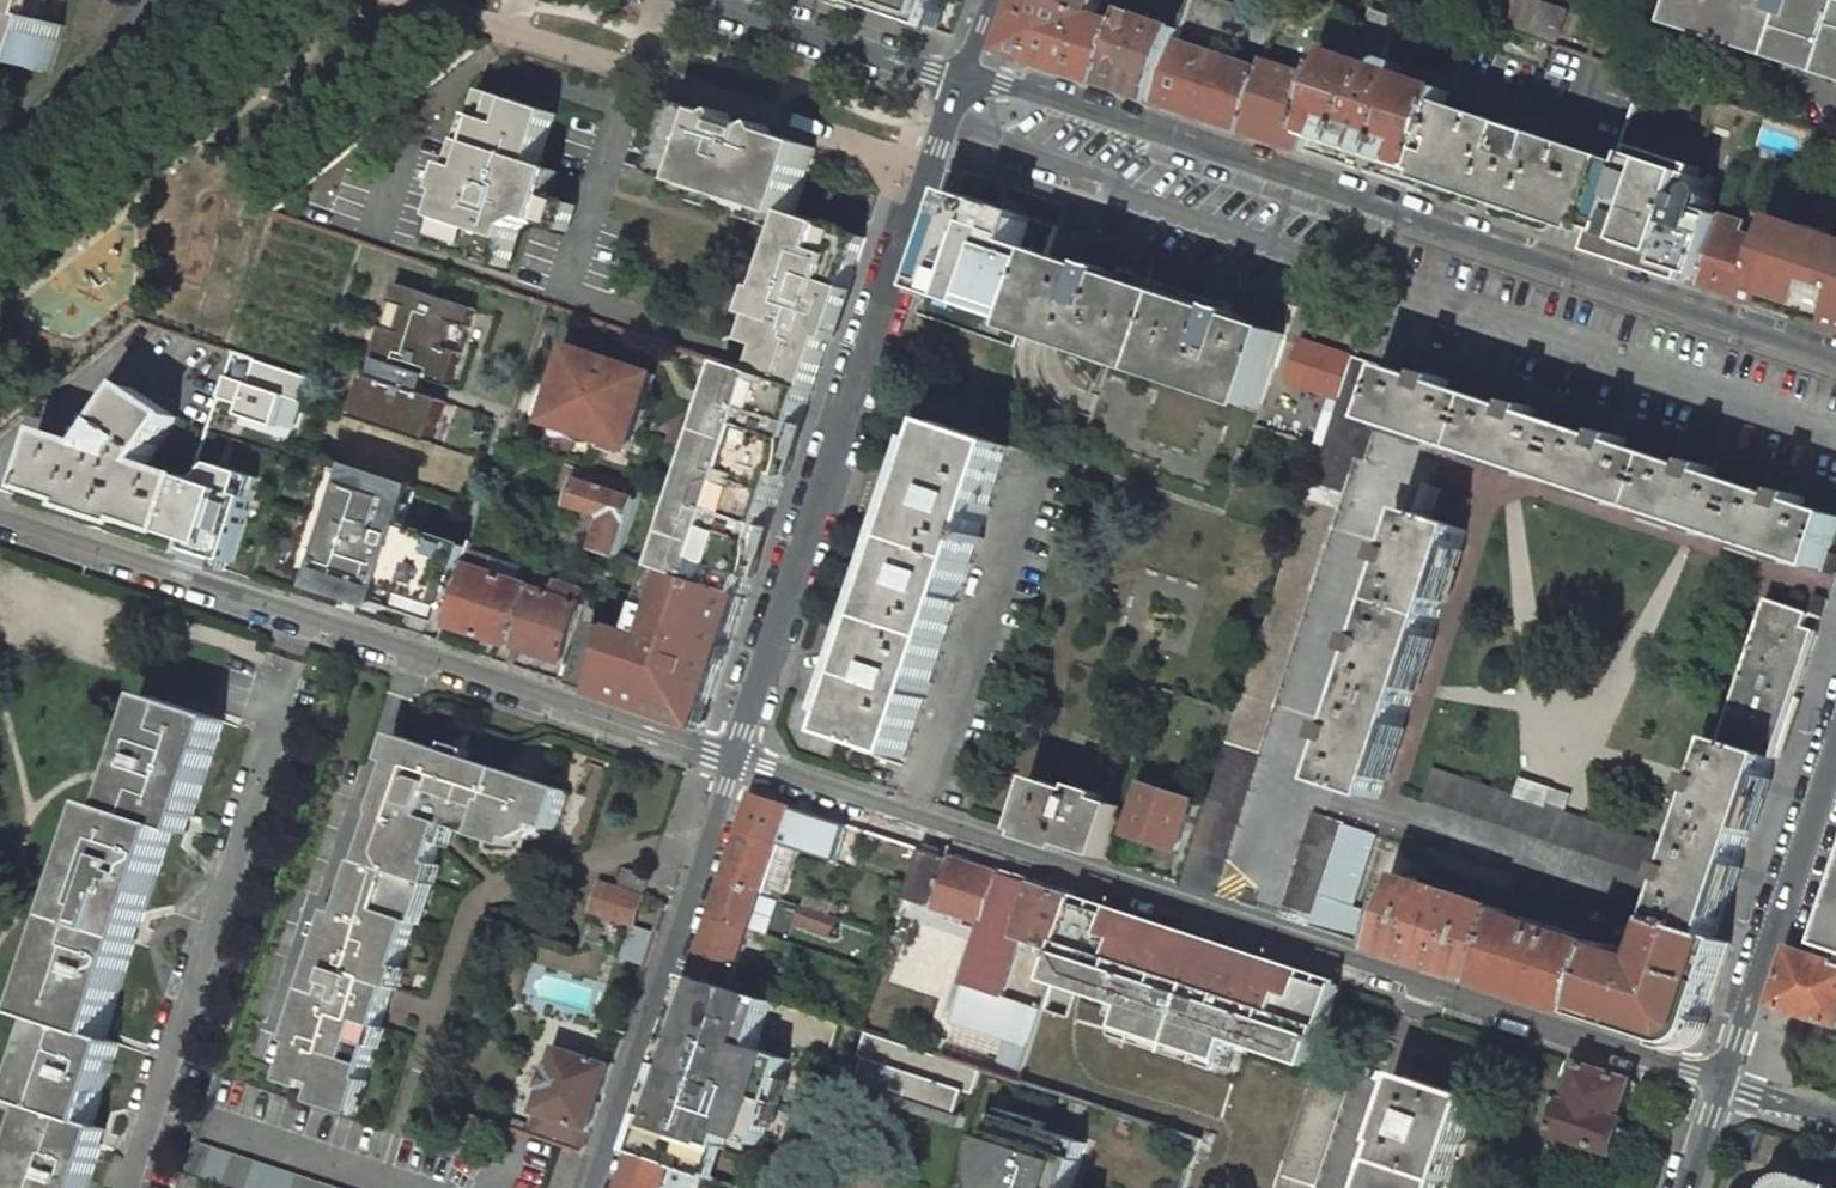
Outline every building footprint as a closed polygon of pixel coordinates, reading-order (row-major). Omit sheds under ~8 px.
[(51,73),(66,26),(61,24),(69,0),(0,0),(0,56),(51,73)] [(849,2),(937,31),(948,0),(850,0),(849,2)] [(1104,85),(1125,24),(1098,15),(1054,0),(1023,0),(1005,52),(1104,85)] [(1098,15),(1103,0),(1054,0),(1098,15)] [(1155,102),(1242,131),(1265,61),(1279,19),(1222,0),(1192,0),(1181,29),(1155,102)] [(1563,41),(1572,9),(1538,0),(1534,12),(1543,14),(1538,34),(1563,41)] [(1672,24),(1700,34),(1703,23),(1835,68),(1835,0),(1680,0),(1672,24)] [(1181,29),(1129,12),(1125,24),(1104,85),(1155,102),(1181,29)] [(1475,46),(1483,21),(1475,18),(1466,44),(1475,46)] [(1307,134),(1423,172),(1446,104),(1450,91),(1334,52),(1325,80),(1307,134)] [(1325,80),(1265,61),(1242,131),(1301,150),(1307,134),(1325,80)] [(1639,262),(1695,92),(1644,75),(1616,160),(1593,228),(1587,245),(1639,262)] [(436,243),(506,267),(524,216),(563,228),(571,203),(548,195),(556,171),(541,165),(549,140),(557,114),(488,91),(480,113),(479,117),(487,120),(479,144),(471,141),(462,167),(466,169),(457,194),(462,195),(453,219),(445,217),(436,243)] [(1423,172),(1593,228),(1616,160),(1446,104),(1423,172)] [(763,260),(746,313),(769,321),(761,344),(757,343),(749,370),(814,392),(815,392),(866,238),(795,213),(801,196),(817,148),(687,106),(668,166),(659,192),(788,233),(786,241),(794,243),(786,267),(763,260)] [(1030,218),(957,194),(924,291),(1023,325),(1047,255),(1020,246),(1030,218)] [(1680,207),(1659,269),(1700,283),(1722,220),(1680,207)] [(1744,224),(1723,216),(1722,220),(1700,283),(1757,302),(1775,247),(1741,236),(1744,224)] [(1783,221),(1775,247),(1757,302),(1797,315),(1835,328),(1835,238),(1783,221)] [(1111,362),(1260,412),(1285,335),(1247,322),(1249,316),(1231,310),(1229,316),(1119,279),(1121,273),(1103,267),(1101,273),(1047,255),(1023,325),(1021,332),(1111,362)] [(479,310),(400,283),(373,361),(383,364),(427,379),(453,388),(479,310)] [(634,450),(660,369),(576,341),(549,422),(634,450)] [(1355,360),(1303,343),(1290,382),(1341,399),(1355,360)] [(316,380),(233,354),(215,409),(298,436),(316,380)] [(1378,423),(1395,370),(1355,357),(1355,360),(1341,399),(1325,450),(1357,460),(1366,463),(1380,423),(1378,423)] [(1225,512),(1260,412),(1111,362),(1077,462),(1225,512)] [(427,379),(383,364),(378,379),(423,394),(427,379)] [(746,596),(814,392),(749,370),(733,365),(684,514),(677,511),(676,517),(675,523),(675,530),(677,535),(665,570),(670,571),(746,596)] [(1395,370),(1378,423),(1380,423),(1824,570),(1830,552),(1835,534),(1835,516),(1804,506),(1806,498),(1790,493),(1788,500),(1715,476),(1717,469),(1701,464),(1699,471),(1626,447),(1628,440),(1607,433),(1604,440),(1537,417),(1539,410),(1523,405),(1521,412),(1448,388),(1451,381),(1435,376),(1432,383),(1395,370)] [(378,379),(369,375),(355,417),(434,444),(448,402),(423,394),(378,379)] [(179,418),(134,388),(94,447),(52,434),(34,490),(173,535),(190,484),(192,479),(155,466),(179,418)] [(941,425),(837,735),(906,758),(1009,448),(941,425)] [(1215,895),(1357,460),(1325,450),(1295,541),(1237,715),(1233,729),(1181,884),(1215,895)] [(340,464),(324,458),(313,490),(330,496),(314,543),(298,537),(286,571),(302,576),(302,577),(341,590),(342,587),(362,594),(361,596),(446,624),(471,548),(405,526),(418,489),(341,463),(340,464)] [(642,489),(567,464),(555,498),(555,499),(609,518),(597,548),(620,555),(642,489)] [(1425,483),(1415,513),(1434,519),(1443,489),(1425,483)] [(220,494),(190,484),(173,535),(168,552),(227,571),(248,503),(220,494)] [(1434,519),(1461,529),(1471,498),(1443,489),(1434,519)] [(1339,744),(1327,783),(1379,800),(1467,531),(1461,529),(1434,519),(1415,513),(1403,551),(1395,549),(1390,564),(1398,567),(1373,640),(1366,638),(1361,653),(1368,656),(1344,729),(1337,726),(1332,742),(1339,744)] [(526,567),(471,548),(446,624),(514,647),(532,587),(520,584),(526,567)] [(1824,570),(1835,575),(1835,554),(1831,553),(1830,552),(1824,570)] [(577,686),(672,717),(687,723),(702,728),(712,698),(746,596),(670,571),(659,607),(652,605),(641,638),(631,634),(627,627),(621,631),(598,623),(589,648),(577,686)] [(554,595),(532,587),(514,647),(565,663),(584,604),(583,604),(587,590),(559,581),(554,595)] [(1818,632),(1828,600),(1816,596),(1811,614),(1806,628),(1818,632)] [(1675,883),(1663,920),(1665,921),(1716,938),(1746,847),(1775,759),(1818,632),(1806,628),(1811,614),(1770,599),(1710,779),(1703,776),(1698,792),(1705,794),(1680,868),(1673,865),(1668,881),(1675,883)] [(6,1187),(88,1187),(107,1130),(93,1125),(120,1044),(104,1039),(173,830),(187,834),(224,722),(151,697),(114,810),(100,806),(31,1015),(46,1020),(19,1101),(34,1105),(24,1134),(6,1187)] [(1208,721),(1233,729),(1237,715),(1213,707),(1208,721)] [(403,739),(379,815),(382,815),(366,863),(432,884),(450,828),(510,846),(513,838),(535,824),(553,829),(566,789),(403,739)] [(1434,768),(1424,799),(1648,873),(1659,842),(1573,814),(1565,811),(1546,805),(1515,795),(1434,768)] [(1515,795),(1546,805),(1552,788),(1521,778),(1515,795)] [(1123,808),(1038,780),(1022,831),(1107,859),(1123,808)] [(1146,785),(1129,835),(1179,851),(1195,801),(1146,785)] [(1565,811),(1571,794),(1552,788),(1546,805),(1565,811)] [(838,862),(849,825),(754,795),(742,831),(780,844),(838,862)] [(1314,812),(1280,916),(1312,926),(1345,824),(1346,823),(1314,812)] [(1353,906),(1377,834),(1345,824),(1312,926),(1356,941),(1367,910),(1353,906)] [(764,892),(780,844),(742,831),(726,879),(764,892)] [(1025,938),(1062,949),(1078,900),(1001,875),(923,849),(907,899),(985,924),(965,983),(1005,996),(1025,938)] [(339,912),(297,1044),(302,1046),(294,1072),(325,1082),(364,1095),(432,884),(366,863),(364,863),(347,915),(339,912)] [(650,877),(625,869),(618,888),(644,896),(650,877)] [(1508,912),(1403,877),(1380,949),(1485,983),(1507,916),(1508,912)] [(751,930),(764,892),(726,879),(713,917),(751,930)] [(634,925),(644,896),(618,888),(602,882),(592,911),(634,925)] [(1819,945),(1835,951),(1835,892),(1819,945)] [(808,895),(805,905),(829,913),(833,903),(808,895)] [(1214,1063),(1217,1064),(1227,1058),(1231,1047),(1243,1051),(1246,1041),(1281,1052),(1284,1043),(1320,1055),(1324,1045),(1343,986),(1249,956),(1219,946),(1166,929),(1078,900),(1062,949),(1055,971),(1088,982),(1085,989),(1120,1001),(1117,1010),(1127,1014),(1123,1025),(1128,1034),(1132,1035),(1214,1063)] [(823,931),(829,913),(805,905),(799,923),(823,931)] [(1610,949),(1507,916),(1485,983),(1588,1017),(1610,949)] [(732,987),(751,932),(751,930),(713,917),(694,975),(732,987)] [(1651,963),(1610,949),(1588,1017),(1671,1044),(1704,1028),(1732,943),(1716,938),(1665,921),(1651,963)] [(1799,946),(1778,1007),(1835,1027),(1835,958),(1799,946)] [(732,987),(694,975),(678,1021),(673,1036),(647,1115),(657,1118),(685,1128),(682,1136),(724,1150),(729,1135),(762,1146),(791,1060),(758,1049),(774,1001),(732,987)] [(952,1021),(1030,1047),(1038,1022),(1042,1008),(1005,996),(965,983),(960,997),(952,1021)] [(941,1054),(868,1031),(860,1056),(867,1058),(858,1087),(878,1093),(938,1113),(958,1119),(967,1090),(974,1093),(982,1067),(941,1054)] [(1324,1045),(1320,1055),(1276,1187),(1317,1187),(1360,1057),(1324,1045)] [(558,1047),(528,1134),(556,1143),(584,1153),(613,1066),(558,1047)] [(1622,1117),(1634,1082),(1580,1064),(1560,1125),(1557,1134),(1614,1153),(1626,1118),(1622,1117)] [(1373,1187),(1448,1187),(1477,1100),(1406,1076),(1384,1143),(1388,1144),(1373,1187)] [(319,1102),(358,1114),(364,1095),(325,1082),(319,1102)] [(1002,1106),(995,1129),(1005,1133),(1012,1110),(1002,1106)] [(1012,1110),(1005,1133),(995,1129),(987,1154),(997,1157),(988,1187),(977,1184),(976,1187),(1071,1187),(1085,1144),(1041,1130),(1045,1120),(1012,1110)] [(709,1177),(714,1179),(724,1150),(682,1136),(685,1128),(657,1118),(647,1115),(634,1153),(696,1173),(697,1174),(709,1177)] [(198,1144),(188,1175),(226,1187),(331,1187),(198,1144)] [(634,1153),(622,1187),(691,1187),(696,1173),(634,1153)] [(987,1154),(977,1184),(988,1187),(997,1157),(987,1154)] [(1800,1176),(1788,1177),(1783,1180),(1778,1183),(1774,1187),(1835,1187),(1800,1176)]
